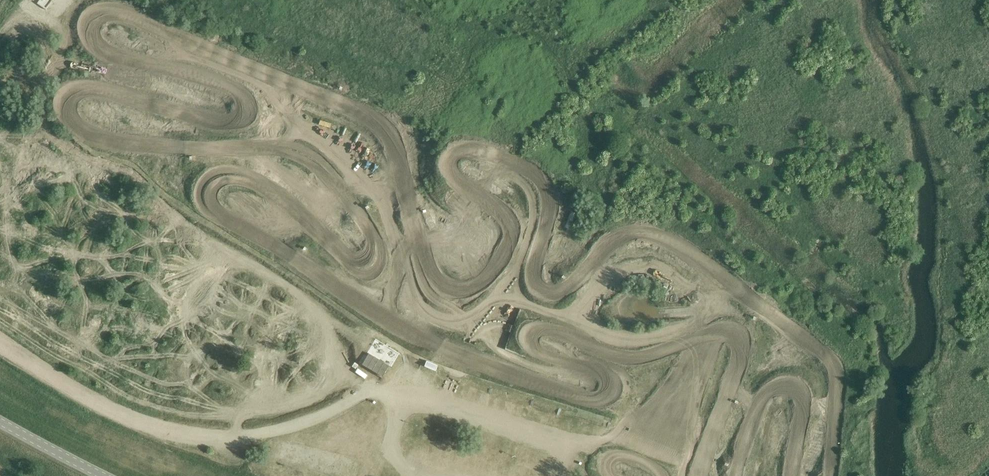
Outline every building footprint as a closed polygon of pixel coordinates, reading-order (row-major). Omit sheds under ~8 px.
[(316,120),(314,125),(326,128),(328,122),(316,120)] [(369,355),(362,366),(382,378),(389,367),(369,355)] [(373,381),(362,386),(365,391),(376,386),(373,381)] [(499,403),(497,410),(505,413),(507,405),(499,403)] [(513,406),(512,414),(520,415),(521,407),(513,406)] [(431,430),(432,417),(422,416),(421,429),(431,430)] [(417,430),(420,418),(414,417),(411,428),(417,430)] [(335,427),(327,434),(331,439),(339,432),(335,427)] [(411,430),(410,435),(421,438),(423,433),(411,430)] [(433,437),(431,449),(437,450),(439,438),(433,437)] [(276,447),(277,454),(287,452),(286,446),(276,447)] [(442,466),(443,456),(433,455),(432,464),(442,466)] [(541,456),(537,469),(545,471),(549,458),(541,456)]
